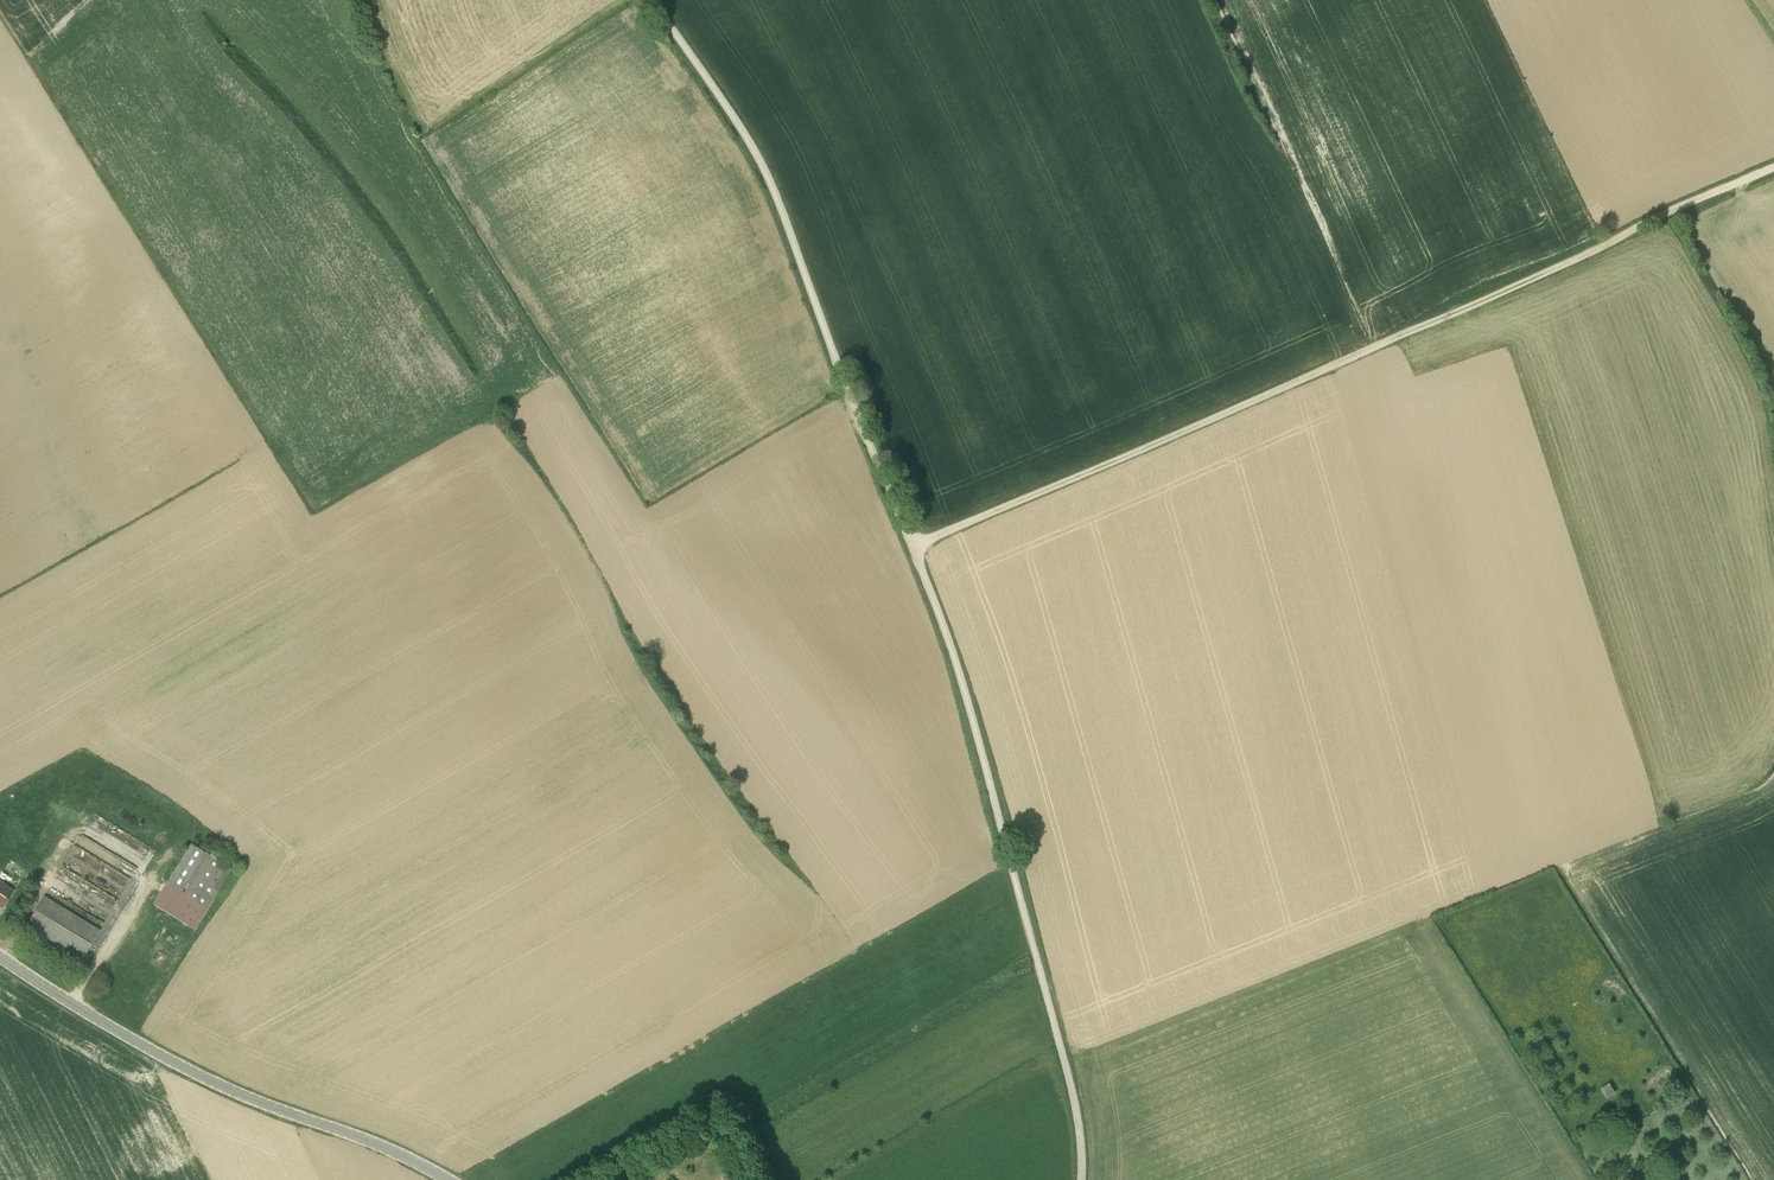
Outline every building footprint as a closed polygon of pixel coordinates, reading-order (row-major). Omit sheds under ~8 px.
[(194,930),(201,920),(232,869),(192,844),(154,905),(194,930)] [(0,882),(0,906),(2,908),(14,891),(0,882)] [(82,958),(99,930),(45,897),(27,925),(82,958)] [(1603,1086),(1608,1097),(1617,1093),(1613,1082),(1603,1086)]
